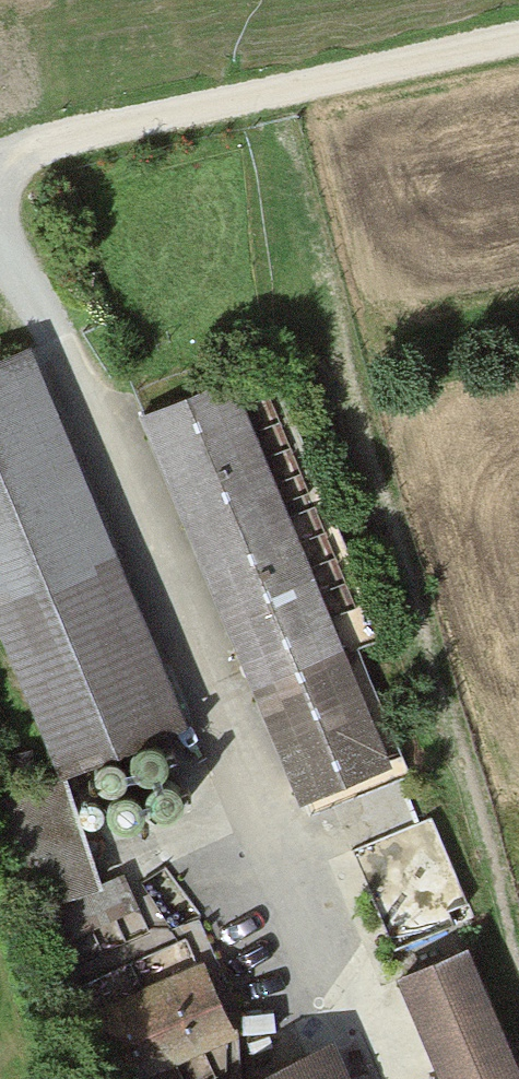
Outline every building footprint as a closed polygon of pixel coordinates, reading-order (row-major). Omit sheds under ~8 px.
[(13,338),(0,344),(0,603),(59,746),(164,703),(13,338)] [(222,372),(141,406),(306,799),(387,765),(222,372)] [(397,969),(445,1078),(518,1078),(518,1066),(465,940),(397,969)] [(242,1027),(205,951),(80,1010),(113,1078),(133,1078),(242,1027)] [(334,1022),(210,1078),(356,1078),(334,1022)]
